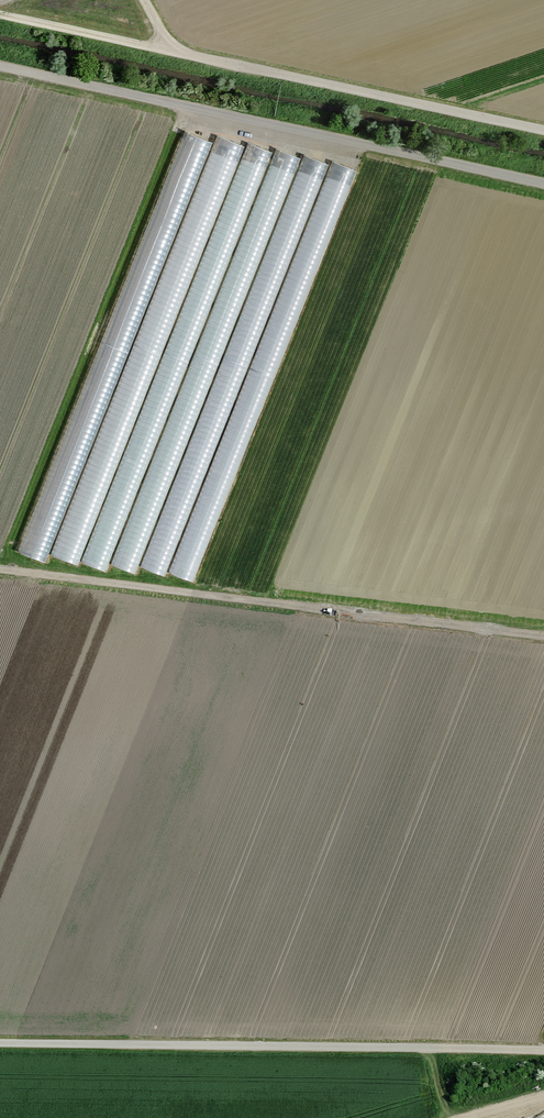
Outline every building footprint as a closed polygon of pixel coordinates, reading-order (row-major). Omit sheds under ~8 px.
[(170,122),(29,572),(207,555),(238,455),(231,453),(254,381),(242,377),(275,374),(248,365),(259,364),(257,350),(276,349),(274,337),(265,334),(274,333),(280,314),(285,315),(294,287),(299,334),(351,166),(303,151),(302,154),(275,146),(274,149),(247,140),(246,146),(170,122)]
